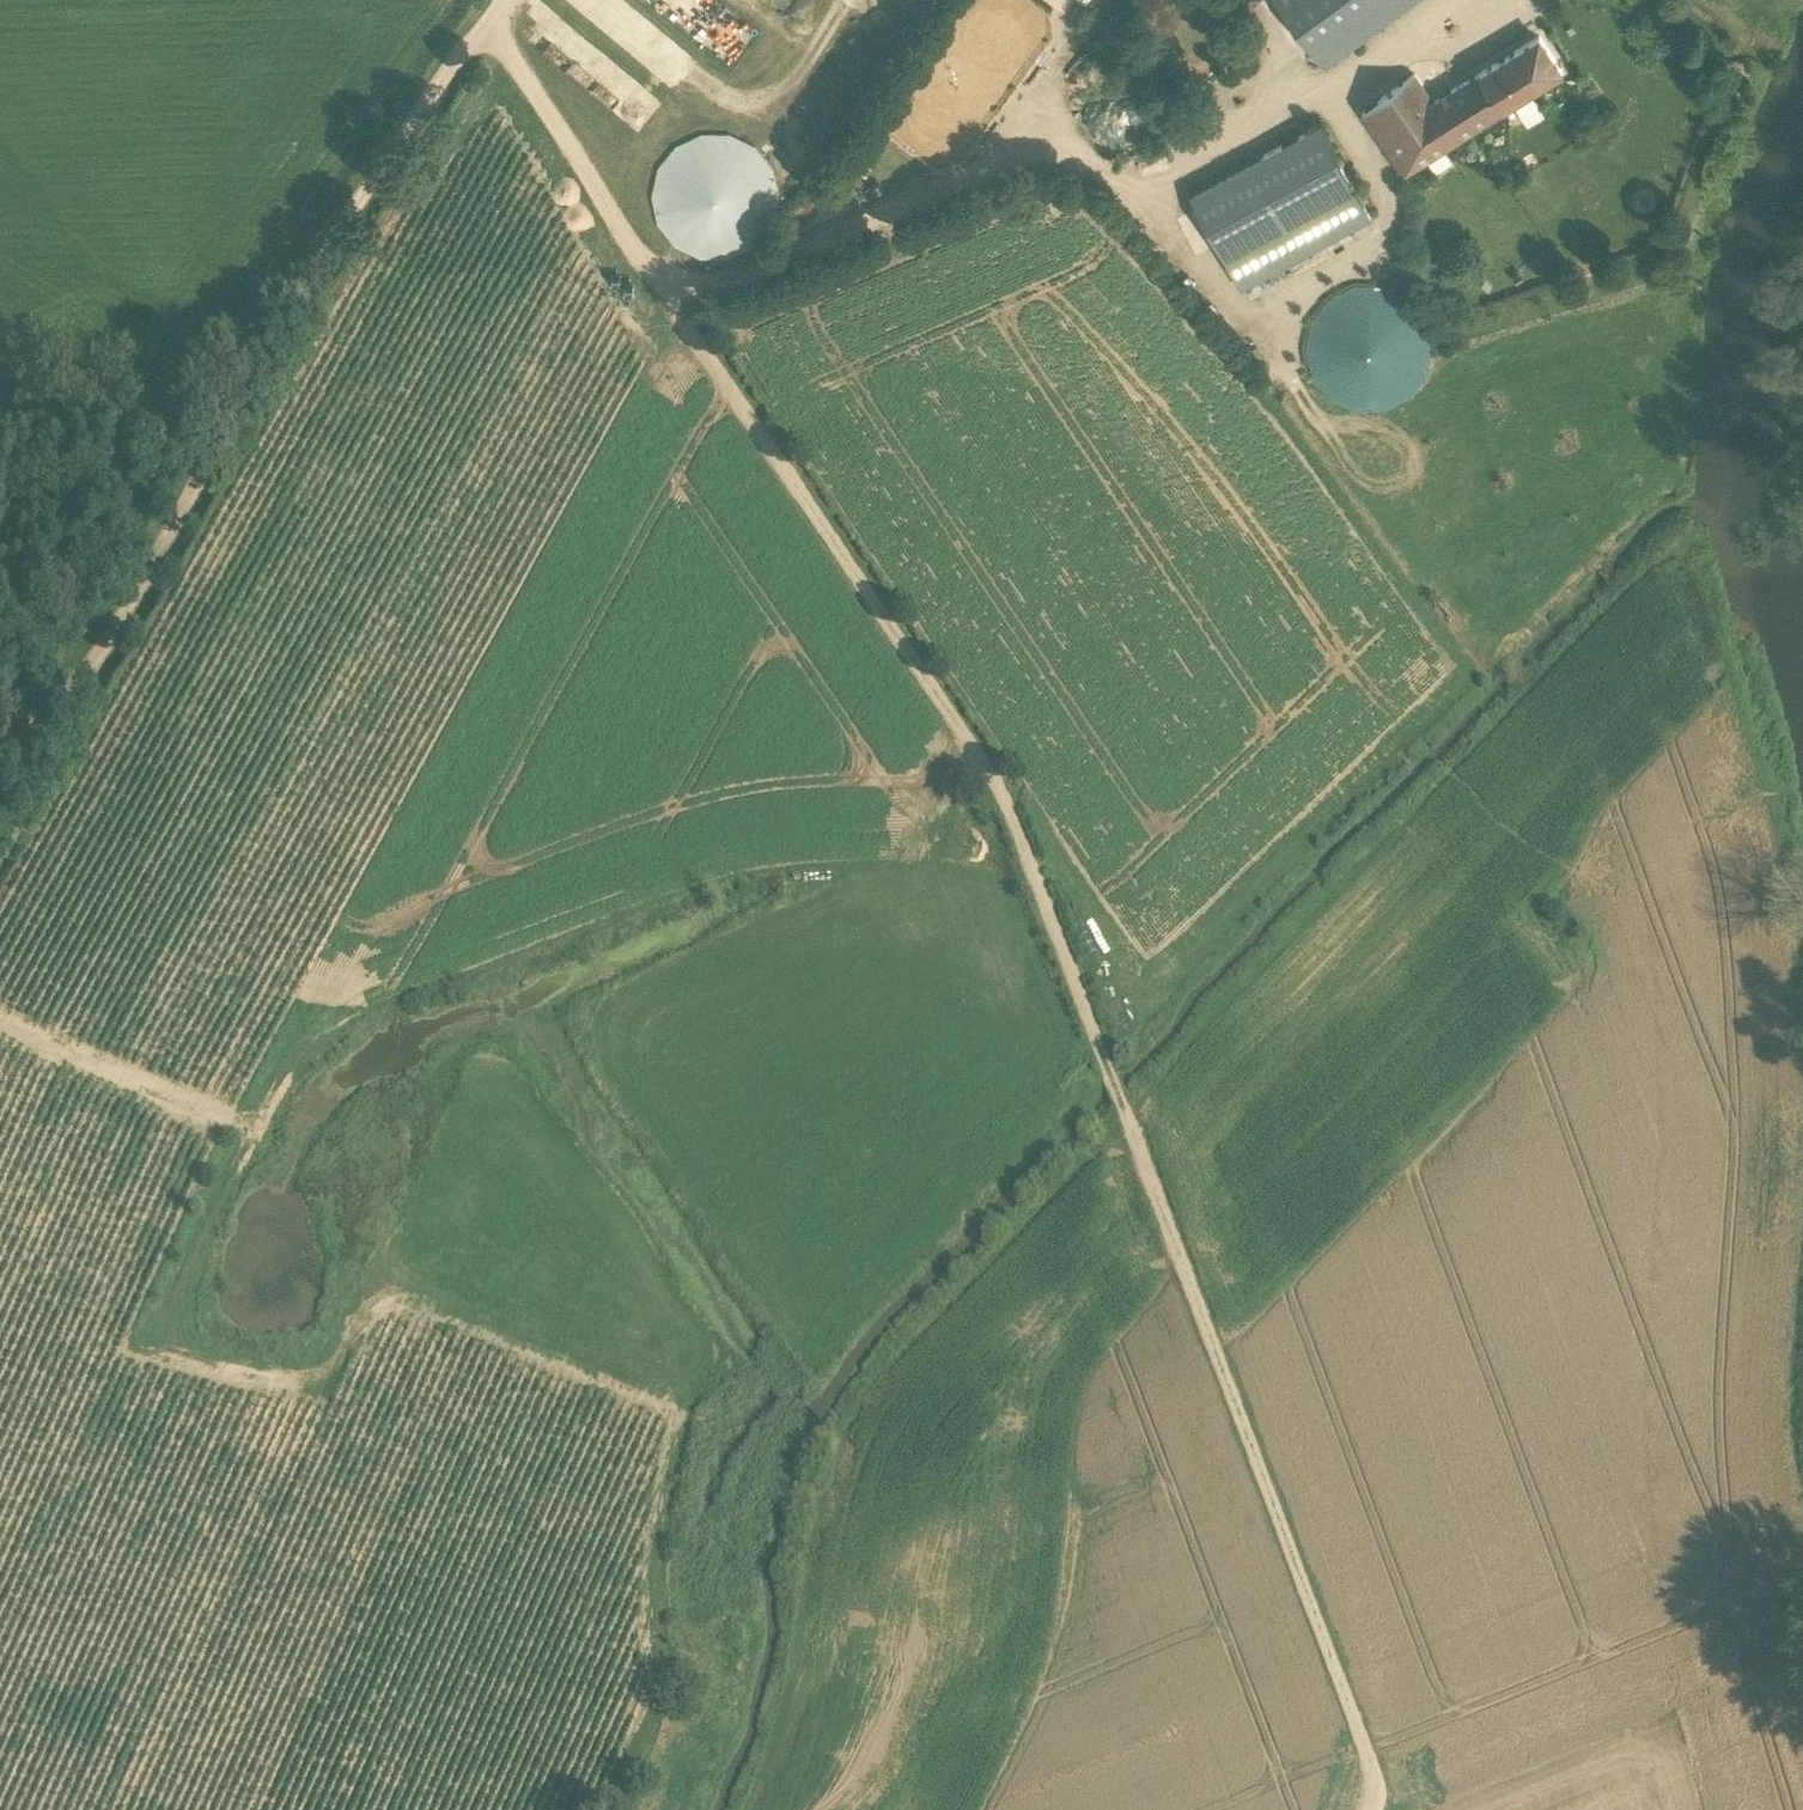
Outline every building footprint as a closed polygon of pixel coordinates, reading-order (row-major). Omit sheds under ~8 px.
[(1326,67),(1416,0),(1277,0),(1326,67)] [(1534,89),(1563,70),(1540,35),(1434,101),(1416,72),(1364,109),(1406,171),(1449,143),(1534,89)] [(688,122),(643,222),(734,263),(745,238),(751,241),(786,166),(688,122)] [(1321,123),(1191,194),(1241,288),(1370,217),(1321,123)] [(1440,376),(1399,275),(1301,315),(1343,416),(1440,376)]
